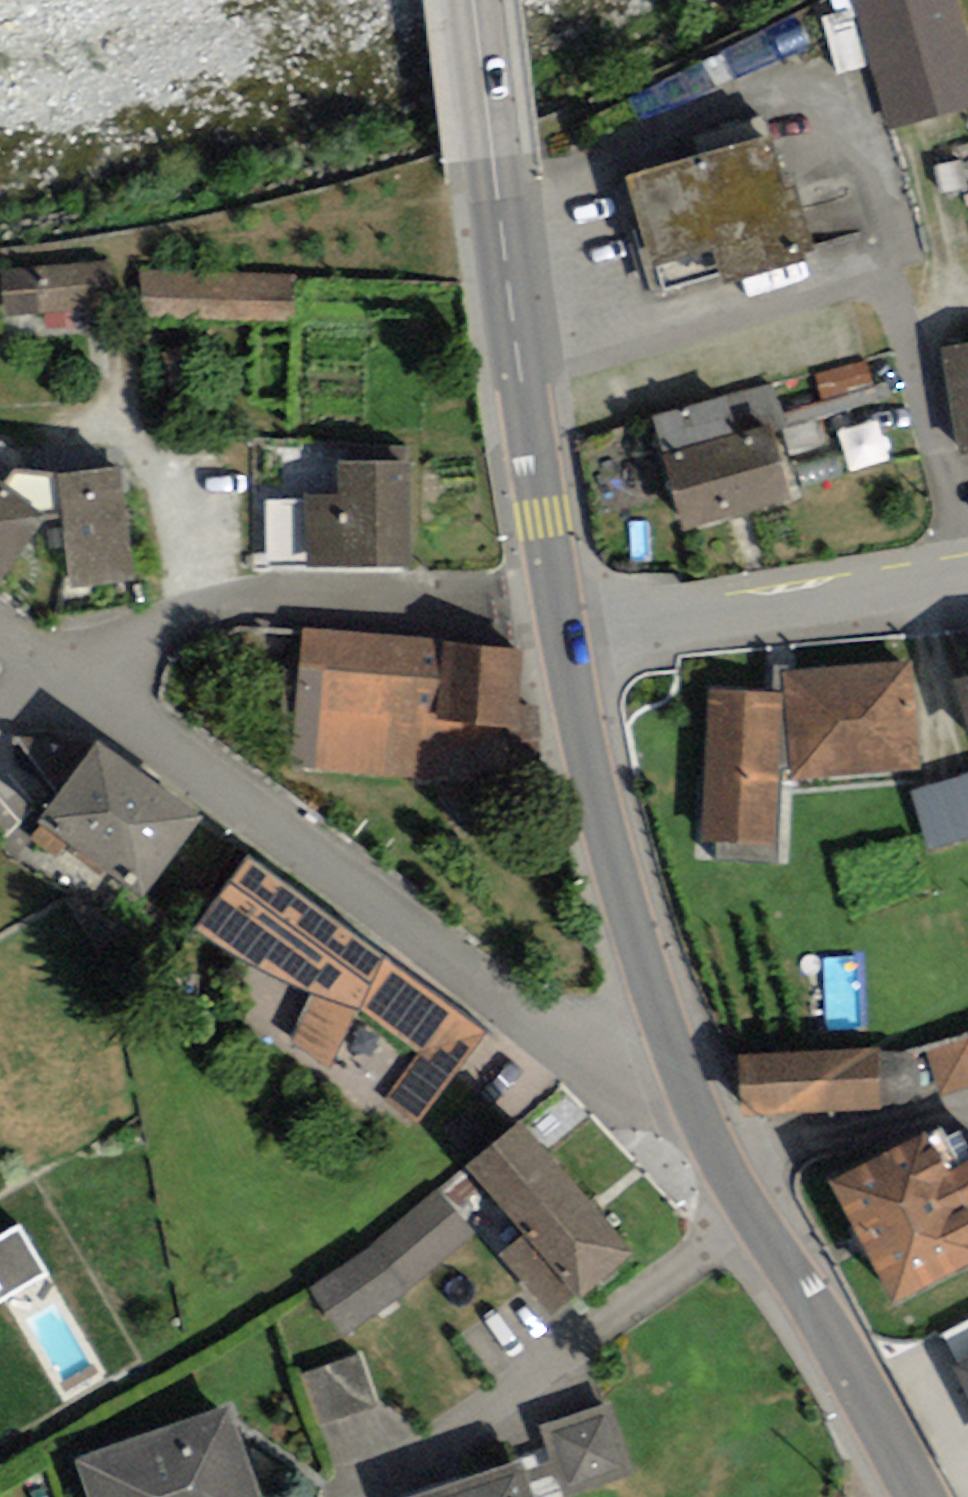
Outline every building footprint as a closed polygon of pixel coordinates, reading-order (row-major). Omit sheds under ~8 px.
[(890,127),(967,102),(967,79),(942,0),(849,0),(890,127)] [(753,143),(620,181),(653,294),(797,252),(779,191),(768,194),(753,143)] [(117,261),(1,270),(4,314),(120,304),(117,261)] [(293,270),(135,268),(134,314),(292,316),(293,270)] [(939,358),(955,453),(967,451),(967,353),(939,358)] [(653,462),(671,531),(776,503),(758,434),(653,462)] [(121,456),(58,464),(74,581),(137,573),(121,456)] [(262,505),(262,570),(397,572),(398,473),(327,472),(326,506),(262,505)] [(0,478),(0,566),(41,506),(0,478)] [(508,661),(299,642),(288,766),(497,785),(508,661)] [(712,685),(711,856),(784,857),(785,774),(921,775),(922,661),(780,661),(780,686),(712,685)] [(951,689),(967,750),(967,684),(951,689)] [(82,752),(31,827),(131,894),(182,819),(82,752)] [(921,786),(934,845),(967,837),(967,775),(921,786)] [(246,859),(188,935),(286,1008),(272,1027),(398,1121),(469,1026),(246,859)] [(967,1088),(967,1034),(929,1045),(943,1095),(967,1088)] [(736,1063),(736,1105),(864,1103),(864,1061),(736,1063)] [(608,1251),(510,1126),(460,1165),(517,1238),(497,1253),(538,1306),(608,1251)] [(880,1297),(967,1254),(967,1240),(953,1210),(967,1202),(967,1160),(936,1176),(916,1136),(823,1182),(880,1297)] [(304,1301),(329,1334),(454,1238),(429,1205),(304,1301)] [(36,1277),(9,1231),(0,1236),(0,1298),(36,1277)] [(958,1359),(967,1378),(967,1354),(958,1359)] [(348,1363),(299,1380),(313,1420),(362,1404),(348,1363)] [(71,1467),(82,1496),(242,1496),(214,1418),(71,1467)] [(593,1419),(544,1439),(564,1490),(614,1470),(593,1419)] [(444,1496),(505,1496),(498,1478),(444,1496)]
